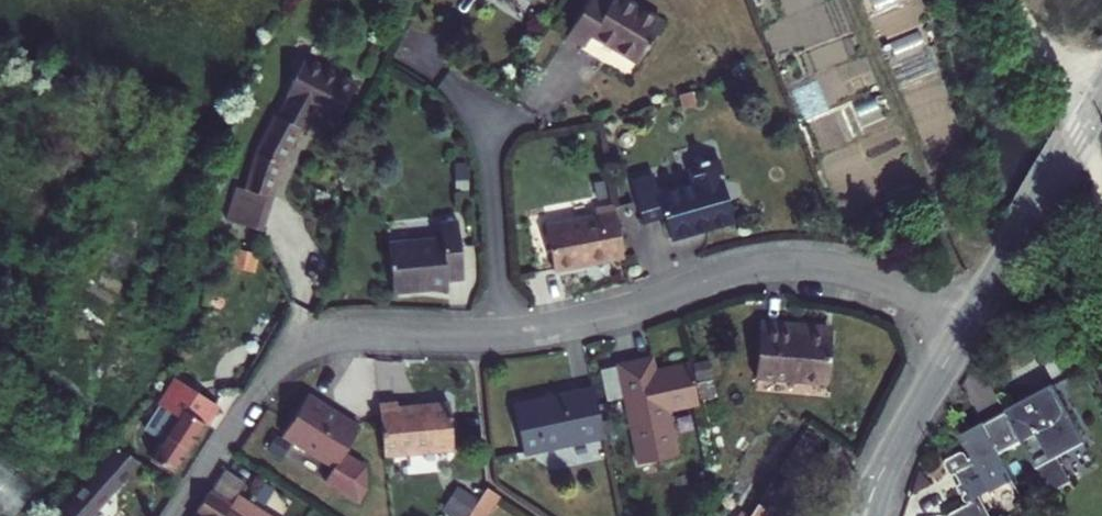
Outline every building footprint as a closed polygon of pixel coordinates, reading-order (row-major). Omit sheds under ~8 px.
[(561,34),(579,45),(586,33),(632,61),(657,20),(623,0),(582,0),(561,34)] [(308,57),(296,80),(345,107),(358,84),(308,57)] [(338,119),(345,107),(296,80),(252,163),(240,218),(275,225),(283,183),(269,180),(300,125),(308,130),(320,110),(338,119)] [(625,184),(637,221),(658,215),(666,239),(728,219),(709,157),(697,161),(695,157),(685,161),(686,164),(682,166),(687,182),(651,193),(649,185),(642,187),(640,179),(625,184)] [(619,260),(608,209),(589,212),(590,219),(539,230),(549,275),(619,260)] [(441,282),(458,280),(452,223),(435,224),(436,240),(381,246),(387,296),(442,289),(441,282)] [(758,317),(754,375),(828,379),(831,329),(788,326),(788,320),(758,317)] [(642,371),(653,369),(650,355),(639,358),(642,371)] [(702,397),(721,393),(712,355),(694,359),(702,397)] [(642,371),(639,358),(616,363),(623,396),(639,462),(675,453),(669,428),(659,431),(654,410),(664,407),(695,401),(686,361),(653,369),(642,371)] [(623,396),(616,363),(597,368),(605,400),(623,396)] [(994,414),(1010,447),(1034,435),(1047,461),(1095,436),(1065,377),(994,414)] [(140,450),(164,465),(207,399),(179,381),(171,393),(175,396),(140,450)] [(603,437),(591,387),(574,391),(575,394),(546,401),(545,397),(510,405),(522,456),(603,437)] [(360,429),(307,397),(282,438),(331,468),(323,482),(356,503),(368,483),(365,468),(344,455),(360,429)] [(397,406),(379,407),(383,456),(455,449),(450,404),(397,410),(397,406)] [(659,431),(669,428),(664,407),(654,410),(659,431)] [(1010,447),(994,414),(970,426),(980,446),(976,448),(972,438),(950,449),(973,494),(954,504),(960,515),(986,515),(990,514),(991,515),(1004,515),(1001,509),(982,470),(990,465),(1001,486),(1022,474),(1010,447)] [(751,515),(769,515),(825,428),(811,420),(751,515)] [(126,455),(105,441),(94,458),(45,515),(72,515),(126,455)] [(221,507),(227,498),(236,484),(216,471),(201,494),(221,507)] [(466,515),(485,515),(496,497),(483,489),(466,515)] [(238,504),(231,514),(221,507),(201,494),(200,493),(189,509),(195,513),(192,515),(255,515),(238,504)] [(227,498),(221,507),(231,514),(238,504),(227,498)] [(1001,509),(1004,515),(1017,515),(1011,504),(1001,509)]
